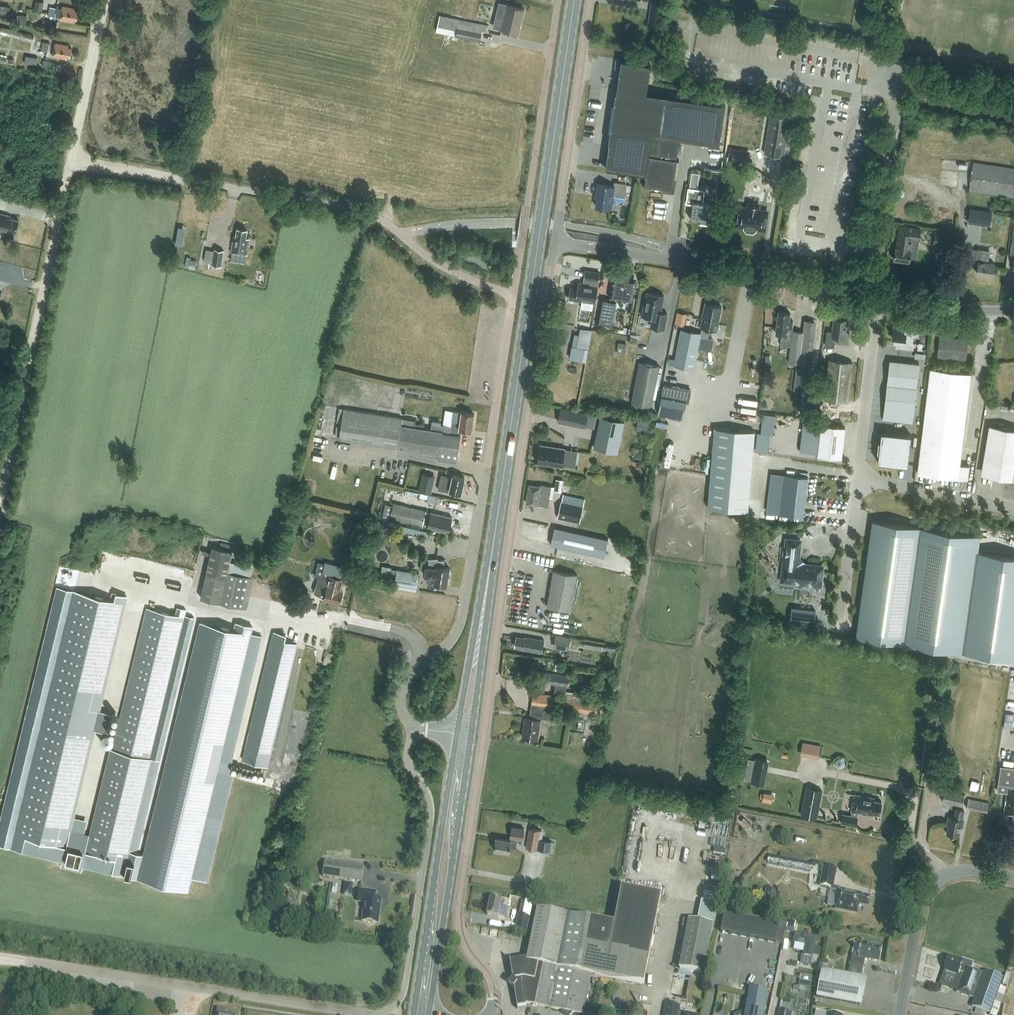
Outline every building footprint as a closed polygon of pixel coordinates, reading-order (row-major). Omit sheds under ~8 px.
[(42,11),(44,1),(38,0),(36,0),(34,10),(42,11)] [(502,28),(518,32),(524,8),(508,4),(502,28)] [(0,5),(0,11),(10,13),(11,7),(0,5)] [(61,17),(61,19),(74,21),(74,19),(76,19),(78,10),(76,10),(76,8),(63,6),(63,8),(57,6),(57,8),(55,16),(61,17)] [(648,25),(660,27),(662,15),(650,13),(648,25)] [(436,31),(435,30),(433,37),(443,39),(444,33),(456,35),(480,41),(482,32),(476,31),(478,22),(440,14),(436,31)] [(67,58),(68,56),(69,56),(71,47),(69,47),(69,45),(56,43),(54,56),(67,58)] [(674,183),(678,159),(677,159),(680,137),(720,143),(726,103),(666,95),(666,94),(647,92),(652,63),(622,59),(606,168),(647,173),(645,187),(646,185),(667,188),(668,182),(674,183)] [(765,152),(785,155),(791,115),(771,112),(765,152)] [(1013,197),(1013,168),(974,162),(969,190),(1013,197)] [(700,173),(692,172),(690,182),(695,183),(698,184),(700,173)] [(625,197),(627,183),(615,181),(614,186),(598,183),(597,192),(598,192),(596,206),(611,208),(613,195),(625,197)] [(688,186),(686,202),(693,203),(691,219),(698,220),(698,221),(700,221),(699,222),(708,224),(711,203),(703,202),(705,189),(688,186)] [(749,207),(740,206),(737,224),(765,228),(768,210),(759,209),(759,204),(750,202),(749,207)] [(970,207),(968,221),(990,225),(992,211),(970,207)] [(18,220),(10,218),(10,216),(0,213),(0,229),(11,232),(11,230),(16,231),(18,220)] [(176,225),(175,244),(182,244),(184,225),(176,225)] [(896,246),(894,259),(909,261),(911,249),(912,239),(919,240),(921,228),(901,225),(899,239),(898,238),(896,246)] [(247,254),(250,237),(246,237),(247,229),(238,227),(236,235),(234,235),(232,252),(247,254)] [(933,244),(950,247),(952,232),(935,229),(933,244)] [(221,265),(224,249),(214,248),(214,250),(206,249),(204,261),(212,262),(212,264),(221,265)] [(977,248),(976,254),(975,262),(978,263),(977,272),(993,275),(995,263),(988,262),(990,250),(977,248)] [(187,255),(185,263),(195,266),(197,258),(187,255)] [(600,272),(586,270),(584,278),(586,278),(585,283),(579,282),(578,289),(571,288),(569,297),(576,299),(576,300),(595,303),(600,272)] [(636,279),(615,275),(611,296),(610,299),(603,298),(598,322),(611,325),(616,300),(617,297),(631,300),(636,279)] [(665,329),(668,313),(661,312),(664,295),(648,292),(645,305),(644,305),(642,315),(653,317),(651,326),(665,329)] [(674,365),(694,369),(701,337),(709,338),(711,328),(717,329),(722,306),(706,303),(703,320),(704,320),(701,333),(682,329),(674,365)] [(809,370),(810,362),(811,363),(816,321),(805,320),(803,332),(793,330),(793,328),(792,328),(793,320),(790,320),(790,312),(778,311),(777,326),(776,333),(782,334),(781,344),(791,346),(789,362),(799,363),(796,386),(804,387),(801,410),(811,411),(816,371),(809,370)] [(675,323),(684,324),(686,313),(677,312),(675,323)] [(827,330),(826,345),(833,346),(834,341),(848,343),(849,330),(846,330),(847,319),(834,317),(833,331),(827,330)] [(912,342),(913,329),(906,328),(907,323),(894,322),(893,335),(895,335),(894,341),(896,341),(896,347),(914,349),(914,342),(912,342)] [(577,346),(589,349),(592,330),(580,328),(577,346)] [(966,358),(968,338),(940,335),(938,355),(966,358)] [(825,398),(848,401),(853,361),(829,359),(825,398)] [(890,359),(887,383),(883,419),(913,423),(919,363),(890,359)] [(633,401),(632,405),(650,409),(651,404),(652,404),(660,365),(640,361),(632,401),(633,401)] [(968,478),(969,465),(960,464),(971,372),(931,367),(918,472),(968,478)] [(666,415),(683,418),(686,401),(689,401),(691,389),(664,384),(658,413),(662,414),(661,418),(666,419),(666,415)] [(461,435),(459,434),(460,429),(472,430),(474,413),(462,411),(462,412),(453,410),(451,426),(441,424),(441,421),(432,420),(431,429),(415,426),(416,421),(402,418),(402,417),(339,407),(337,421),(342,422),(340,438),(440,454),(439,459),(457,462),(461,435)] [(589,413),(562,407),(559,420),(586,426),(589,413)] [(756,449),(768,450),(770,432),(773,432),(775,413),(763,412),(761,431),(758,430),(756,449)] [(618,452),(625,420),(601,416),(595,447),(618,452)] [(744,426),(754,427),(754,421),(732,419),(731,427),(744,428),(744,426)] [(651,421),(644,420),(638,420),(638,424),(637,429),(649,430),(651,421)] [(822,424),(818,454),(842,457),(846,427),(822,424)] [(993,425),(985,475),(1006,478),(1004,485),(1013,486),(1013,428),(993,425)] [(708,507),(748,510),(755,431),(715,427),(708,507)] [(908,464),(911,434),(881,431),(878,461),(908,464)] [(562,466),(563,463),(575,465),(577,450),(565,449),(565,448),(540,444),(538,462),(562,466)] [(423,472),(419,490),(430,493),(433,481),(428,480),(430,474),(423,472)] [(447,476),(441,474),(438,489),(450,491),(450,490),(461,493),(465,477),(453,474),(452,479),(447,477),(447,476)] [(803,516),(808,476),(784,474),(780,513),(803,516)] [(529,484),(526,503),(538,504),(548,506),(551,489),(562,491),(563,479),(556,478),(555,486),(540,484),(540,485),(529,484)] [(416,497),(418,492),(407,489),(405,495),(416,497)] [(563,493),(557,517),(580,522),(583,506),(585,498),(563,493)] [(440,513),(394,502),(390,518),(449,532),(452,516),(440,513)] [(978,551),(980,535),(873,520),(856,636),(1013,658),(1013,556),(978,551)] [(604,556),(608,539),(555,527),(551,544),(604,556)] [(779,561),(784,562),(782,575),(787,581),(802,582),(802,587),(814,589),(814,584),(821,585),(823,566),(803,563),(798,558),(801,540),(787,538),(786,546),(781,545),(779,561)] [(201,597),(242,606),(250,575),(228,570),(232,551),(213,547),(201,597)] [(439,557),(427,558),(427,559),(429,559),(429,561),(428,566),(426,566),(425,575),(427,576),(426,581),(428,584),(434,585),(435,583),(447,585),(450,567),(443,566),(443,565),(443,560),(445,559),(438,559),(438,558),(439,558),(439,557)] [(344,568),(325,563),(318,591),(326,593),(324,599),(340,602),(343,590),(341,590),(344,578),(342,578),(344,568)] [(390,578),(390,580),(395,581),(394,583),(417,587),(419,572),(397,568),(392,568),(390,578)] [(577,574),(554,570),(548,605),(571,609),(577,574)] [(75,580),(73,587),(81,589),(82,582),(75,580)] [(149,757),(142,756),(114,749),(91,744),(127,596),(113,592),(112,599),(74,590),(12,847),(62,859),(61,865),(82,870),(83,864),(188,890),(252,625),(237,622),(235,630),(201,621),(144,855),(129,851),(147,775),(154,777),(155,771),(149,769),(152,758),(149,757)] [(792,607),(790,624),(813,626),(815,609),(792,607)] [(148,608),(114,749),(142,756),(149,757),(182,625),(184,619),(184,617),(148,608)] [(273,638),(244,760),(267,765),(297,644),(286,641),(287,634),(275,631),(273,638)] [(555,634),(553,647),(568,650),(571,637),(555,634)] [(516,636),(515,645),(523,647),(523,649),(543,652),(545,640),(525,636),(525,638),(516,636)] [(324,664),(332,665),(334,652),(325,651),(324,664)] [(566,691),(567,686),(568,686),(569,675),(543,671),(541,682),(555,684),(553,694),(565,695),(566,691)] [(538,739),(541,719),(542,719),(543,717),(554,719),(556,710),(544,708),(544,707),(570,711),(587,714),(595,715),(597,715),(599,701),(581,699),(565,696),(533,692),(531,706),(532,706),(530,717),(525,717),(523,737),(538,739)] [(570,711),(570,718),(578,719),(579,716),(585,717),(587,717),(586,724),(594,725),(595,715),(587,714),(570,711)] [(802,740),(799,753),(818,757),(821,744),(802,740)] [(750,782),(764,784),(769,760),(755,757),(750,782)] [(839,758),(836,759),(836,763),(838,766),(841,767),(845,765),(845,761),(844,758),(839,758)] [(999,784),(1013,786),(1013,768),(1002,766),(999,784)] [(958,785),(951,783),(954,774),(949,773),(945,788),(942,800),(962,805),(964,793),(957,791),(958,785)] [(822,790),(807,787),(801,814),(817,817),(822,790)] [(1004,812),(1013,814),(1013,788),(1008,788),(1004,812)] [(762,800),(773,801),(773,792),(762,791),(762,800)] [(882,801),(873,799),(874,797),(855,793),(851,810),(852,810),(851,815),(843,813),(841,822),(856,825),(858,816),(857,816),(858,811),(873,814),(873,812),(879,813),(882,801)] [(987,812),(989,802),(969,798),(967,807),(987,812)] [(959,835),(961,826),(963,826),(964,820),(962,819),(964,809),(957,807),(954,817),(948,816),(947,823),(949,823),(947,833),(959,835)] [(511,826),(511,831),(510,838),(510,840),(496,837),(494,849),(509,852),(510,846),(516,847),(517,842),(521,842),(523,834),(524,828),(511,826)] [(526,847),(537,849),(539,839),(540,829),(529,827),(526,847)] [(806,838),(797,836),(796,843),(805,844),(806,838)] [(552,841),(539,839),(537,849),(550,851),(552,841)] [(767,863),(811,871),(812,864),(805,862),(805,863),(769,856),(767,863)] [(362,883),(364,866),(325,860),(323,877),(362,883)] [(837,869),(824,867),(820,886),(833,888),(837,869)] [(605,921),(537,908),(528,957),(510,961),(517,1006),(525,1005),(525,1003),(563,1010),(562,1012),(567,1014),(570,1014),(572,1012),(584,1014),(592,974),(644,984),(661,895),(622,887),(615,923),(605,921)] [(861,893),(854,892),(853,892),(852,893),(847,892),(847,891),(846,890),(839,889),(835,909),(857,913),(859,905),(868,907),(870,897),(861,895),(861,893)] [(381,900),(375,899),(376,892),(360,890),(359,902),(365,903),(362,921),(378,923),(381,900)] [(490,899),(487,914),(498,917),(501,906),(508,907),(509,900),(500,898),(500,901),(490,899)] [(530,914),(532,902),(524,901),(523,913),(530,914)] [(725,912),(721,932),(776,943),(780,923),(725,912)] [(527,931),(530,917),(518,915),(515,929),(527,931)] [(680,969),(704,973),(713,924),(689,920),(680,969)] [(787,927),(794,929),(796,922),(788,920),(787,927)] [(796,934),(794,942),(806,944),(804,955),(812,956),(818,957),(820,948),(814,947),(816,938),(796,934)] [(882,948),(861,944),(859,955),(852,954),(848,974),(827,970),(822,969),(817,997),(861,1005),(866,977),(862,977),(865,959),(880,962),(882,948)] [(942,982),(941,985),(957,990),(956,992),(973,998),(982,974),(971,970),(973,963),(962,959),(962,962),(948,957),(945,968),(945,970),(946,972),(942,982)] [(971,1007),(990,1014),(1003,976),(984,969),(971,1007)] [(621,992),(615,991),(614,992),(612,1001),(619,1002),(621,992)] [(636,1005),(621,1002),(618,1014),(633,1014),(636,1005)] [(792,1012),(789,1012),(790,1004),(781,1002),(779,1010),(778,1010),(777,1014),(791,1014),(792,1012)] [(679,1013),(680,1006),(667,1004),(664,1014),(689,1014),(679,1013)]
